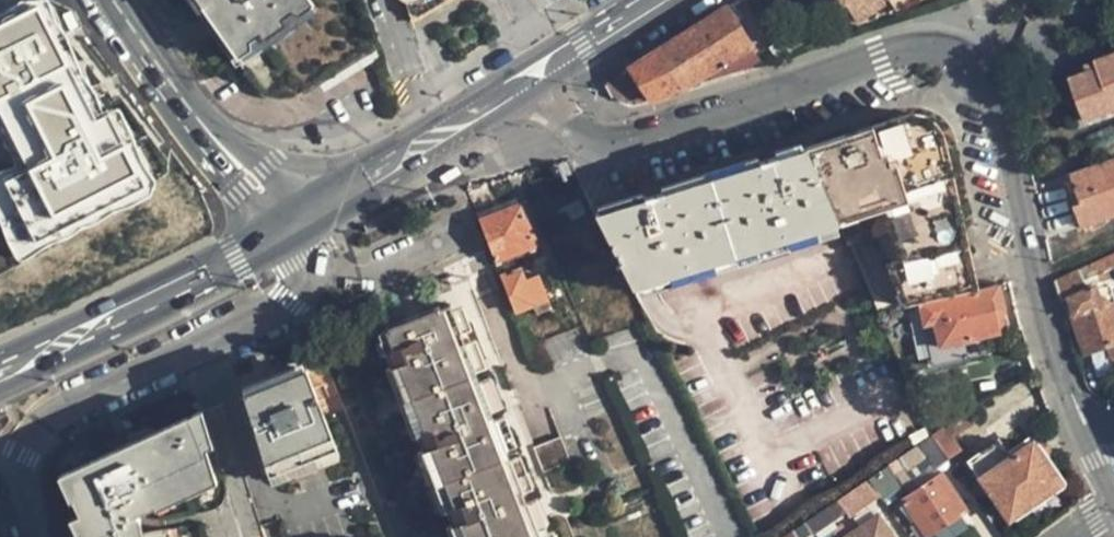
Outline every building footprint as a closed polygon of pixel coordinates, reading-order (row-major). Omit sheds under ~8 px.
[(24,91),(22,89),(42,75),(33,53),(41,51),(59,36),(52,0),(11,0),(0,3),(0,102),(24,91)] [(309,0),(196,0),(262,93),(277,99),(298,96),(375,48),(343,0),(325,0),(314,7),(309,0)] [(452,0),(406,0),(410,14),(413,19),(415,20),(420,19),(452,0)] [(844,8),(848,6),(858,21),(891,0),(839,0),(844,8)] [(898,10),(914,0),(891,0),(898,10)] [(650,101),(691,87),(725,66),(728,68),(756,52),(726,5),(629,66),(650,101)] [(1095,61),(1098,70),(1086,74),(1072,79),(1086,122),(1113,112),(1113,55),(1095,61)] [(141,140),(131,145),(126,135),(122,137),(105,101),(119,94),(103,59),(80,69),(97,104),(90,107),(91,111),(83,115),(64,76),(0,109),(0,111),(8,129),(0,133),(0,205),(1,210),(33,193),(35,196),(50,187),(46,181),(58,174),(66,185),(76,179),(70,168),(78,163),(85,174),(88,173),(93,180),(123,163),(130,174),(155,161),(141,140)] [(1084,65),(1086,74),(1098,70),(1095,61),(1084,65)] [(902,118),(806,148),(837,217),(889,200),(911,305),(918,304),(980,289),(946,147),(902,118)] [(837,217),(806,148),(595,214),(631,288),(840,225),(837,217)] [(1071,176),(1077,192),(1082,204),(1077,206),(1084,229),(1113,218),(1113,161),(1071,176)] [(81,188),(76,179),(66,185),(71,193),(81,188)] [(466,187),(467,190),(476,215),(497,207),(490,187),(484,189),(482,182),(466,187)] [(1073,194),(1077,206),(1082,204),(1077,192),(1073,194)] [(889,200),(837,217),(840,225),(840,226),(882,213),(902,308),(911,305),(889,200)] [(499,211),(478,219),(494,260),(536,244),(520,205),(499,211)] [(476,215),(478,219),(499,211),(497,207),(476,215)] [(582,208),(569,213),(573,222),(585,217),(582,208)] [(1110,255),(1055,281),(1061,303),(1067,302),(1086,353),(1109,346),(1113,359),(1113,295),(1111,286),(1100,288),(1097,276),(1113,268),(1113,265),(1110,255)] [(545,265),(524,274),(536,306),(538,312),(560,303),(545,265)] [(522,269),(501,278),(515,315),(525,311),(536,306),(524,274),(522,269)] [(980,289),(918,304),(933,365),(984,354),(981,339),(1002,335),(996,311),(1006,309),(1001,284),(980,289)] [(386,325),(388,330),(441,309),(439,305),(386,325)] [(388,330),(377,334),(380,341),(385,355),(390,367),(417,439),(422,450),(446,513),(449,524),(454,536),(547,536),(544,528),(537,531),(527,504),(516,476),(511,463),(506,450),(501,436),(491,411),(480,382),(476,371),(465,344),(461,334),(453,311),(450,306),(441,309),(388,330)] [(463,307),(453,311),(461,334),(471,330),(463,307)] [(515,315),(530,354),(541,350),(525,311),(515,315)] [(475,340),(465,344),(476,371),(486,368),(475,340)] [(380,356),(385,355),(380,341),(375,344),(380,356)] [(412,441),(417,439),(390,367),(385,369),(412,441)] [(242,393),(269,474),(335,447),(305,369),(242,393)] [(490,378),(480,382),(491,411),(501,408),(490,378)] [(151,507),(214,478),(202,450),(209,447),(193,413),(61,474),(89,534),(90,536),(162,536),(161,529),(142,532),(141,521),(138,514),(151,507)] [(971,421),(967,414),(948,426),(952,434),(971,421)] [(948,426),(933,435),(948,456),(960,447),(952,434),(948,426)] [(512,432),(501,436),(506,450),(517,447),(512,432)] [(949,458),(948,456),(933,435),(932,436),(868,479),(880,497),(881,499),(903,484),(896,475),(925,455),(934,468),(949,458)] [(533,448),(543,475),(572,463),(562,436),(533,448)] [(969,461),(1008,521),(1063,484),(1046,457),(1051,453),(1041,438),(1034,442),(1033,440),(1009,456),(999,441),(969,461)] [(441,515),(446,513),(422,450),(417,453),(441,515)] [(516,476),(528,471),(523,458),(511,463),(516,476)] [(527,504),(539,500),(528,471),(516,476),(527,504)] [(925,536),(926,536),(967,511),(942,473),(902,499),(925,536)] [(851,516),(880,497),(868,479),(838,499),(847,512),(851,516)] [(398,499),(387,504),(390,511),(400,507),(398,499)] [(838,499),(805,521),(814,535),(847,512),(838,499)] [(549,526),(539,500),(527,504),(537,531),(544,528),(549,526)] [(878,514),(843,536),(893,536),(878,514)] [(969,527),(963,518),(930,536),(953,536),(969,527)] [(814,535),(805,521),(783,536),(816,536),(814,535)] [(449,536),(454,536),(449,524),(444,526),(449,536)]
